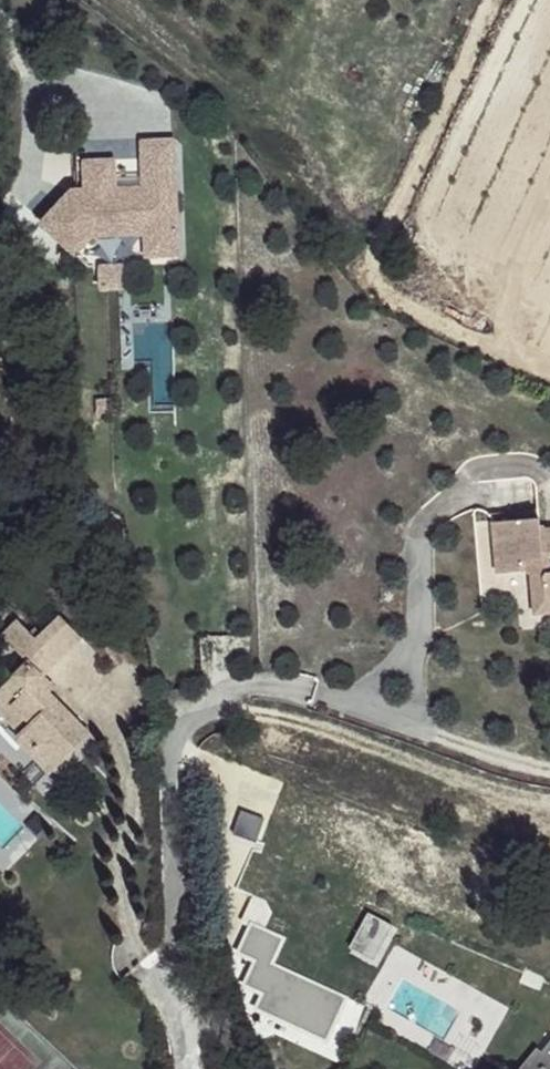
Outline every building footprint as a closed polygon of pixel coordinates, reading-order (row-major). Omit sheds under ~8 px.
[(143,253),(183,251),(178,130),(139,132),(141,178),(119,179),(118,149),(82,150),(83,180),(52,181),(55,253),(92,252),(92,231),(142,229),(143,253)] [(99,282),(127,282),(126,258),(98,259),(99,282)] [(487,515),(489,529),(537,523),(535,511),(487,515)] [(537,523),(489,529),(495,580),(521,578),(520,566),(541,563),(539,542),(537,523)] [(541,563),(541,576),(543,584),(549,583),(549,541),(539,542),(541,563)] [(520,566),(521,578),(541,576),(541,563),(520,566)] [(543,584),(524,586),(528,625),(549,622),(549,609),(546,609),(543,584)] [(0,689),(0,710),(57,768),(92,734),(51,693),(39,680),(45,675),(82,638),(61,616),(37,638),(19,620),(4,635),(29,660),(0,689)] [(57,688),(45,675),(39,680),(51,693),(57,688)] [(350,945),(376,956),(391,921),(365,910),(350,945)] [(265,956),(257,975),(273,981),(281,963),(265,956)] [(502,986),(494,1002),(507,1008),(515,992),(502,986)] [(528,1068),(549,1068),(549,1042),(528,1068)]
